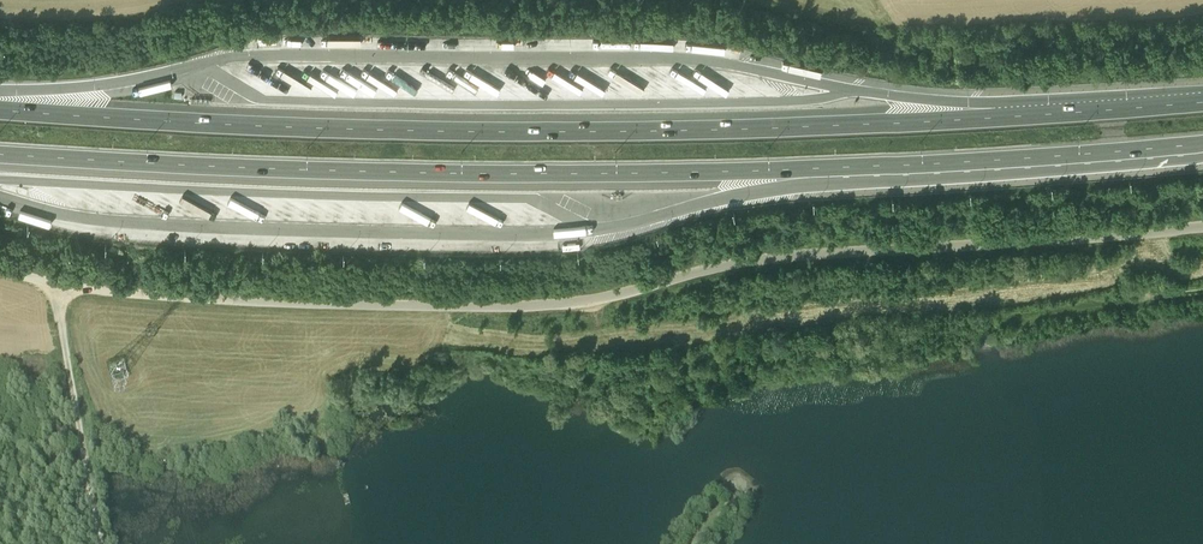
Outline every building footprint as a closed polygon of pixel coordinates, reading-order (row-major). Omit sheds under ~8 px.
[(448,57),(445,63),(469,76),(472,70),(448,57)] [(621,62),(618,68),(644,83),(647,77),(621,62)] [(396,271),(396,284),(411,284),(411,271),(396,271)]
